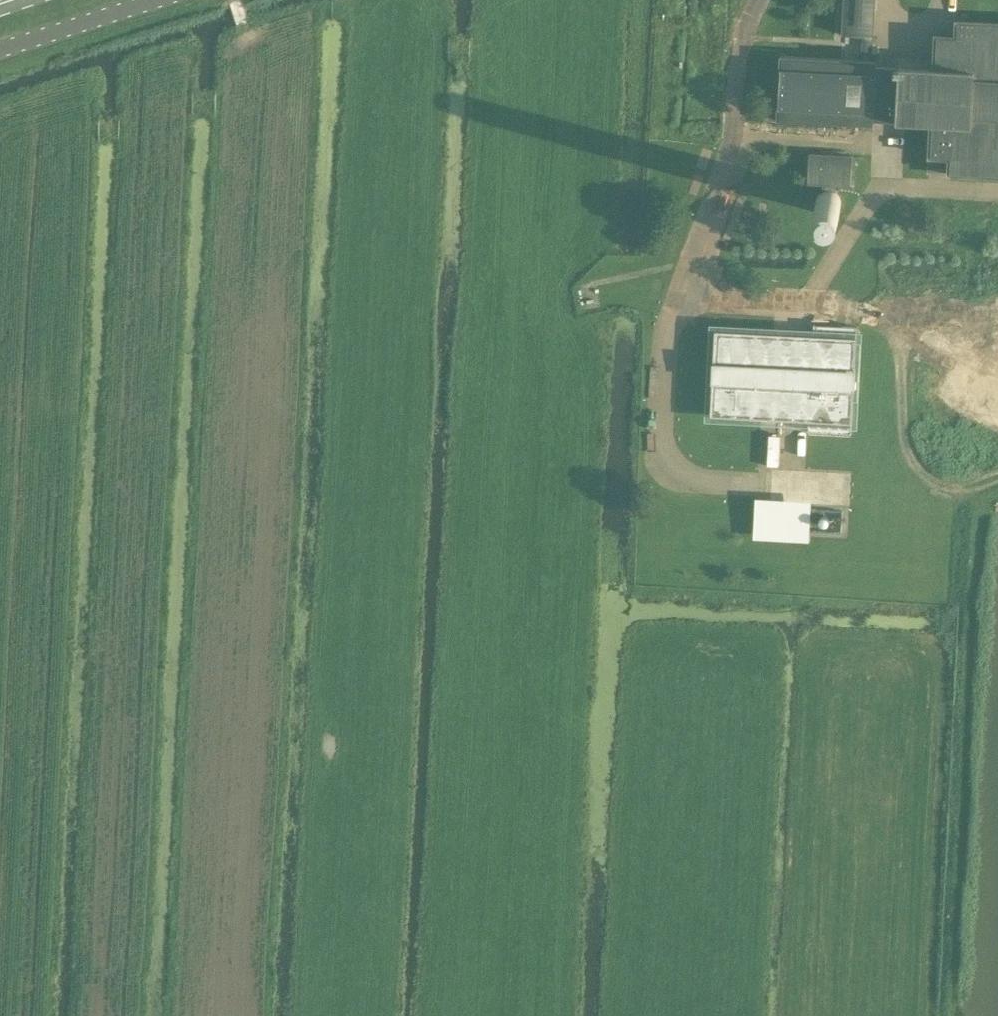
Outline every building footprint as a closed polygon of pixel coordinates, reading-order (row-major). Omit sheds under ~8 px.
[(870,125),(870,119),(930,122),(927,170),(997,174),(997,22),(957,20),(956,35),(937,34),(936,58),(902,56),(901,64),(875,63),(875,58),(871,58),(875,0),(844,0),(842,35),(862,36),(860,61),(779,57),(775,120),(870,125)] [(807,148),(806,180),(849,182),(851,151),(807,148)] [(852,435),(857,328),(813,325),(813,337),(715,332),(710,417),(809,422),(808,433),(852,435)] [(755,499),(753,540),(809,543),(812,503),(755,499)]
